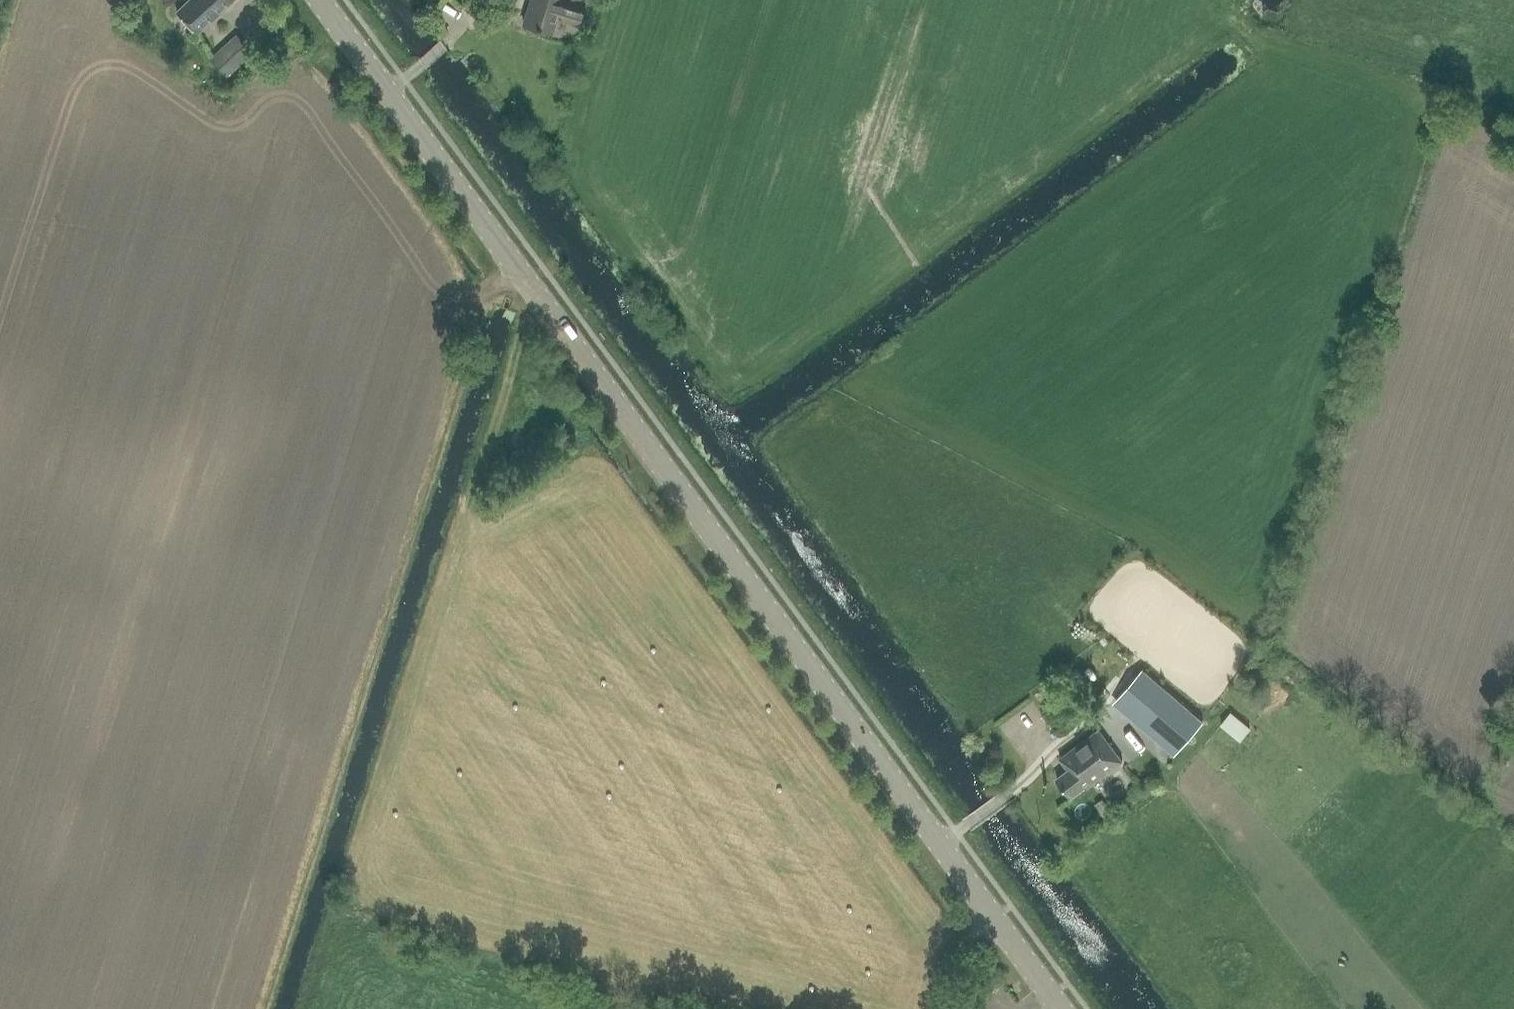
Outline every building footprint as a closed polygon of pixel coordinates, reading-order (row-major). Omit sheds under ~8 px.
[(178,11),(196,31),(231,1),(230,0),(190,0),(178,11)] [(525,22),(551,31),(556,15),(578,22),(585,1),(589,3),(589,0),(532,0),(525,22)] [(227,75),(253,51),(237,33),(210,57),(227,75)] [(1143,668),(1116,699),(1177,752),(1204,721),(1143,668)] [(1067,729),(1082,718),(1074,708),(1059,719),(1067,729)] [(1237,710),(1226,723),(1247,739),(1257,726),(1237,710)] [(1099,728),(1059,758),(1067,769),(1055,778),(1071,798),(1087,786),(1089,787),(1124,761),(1099,728)]
